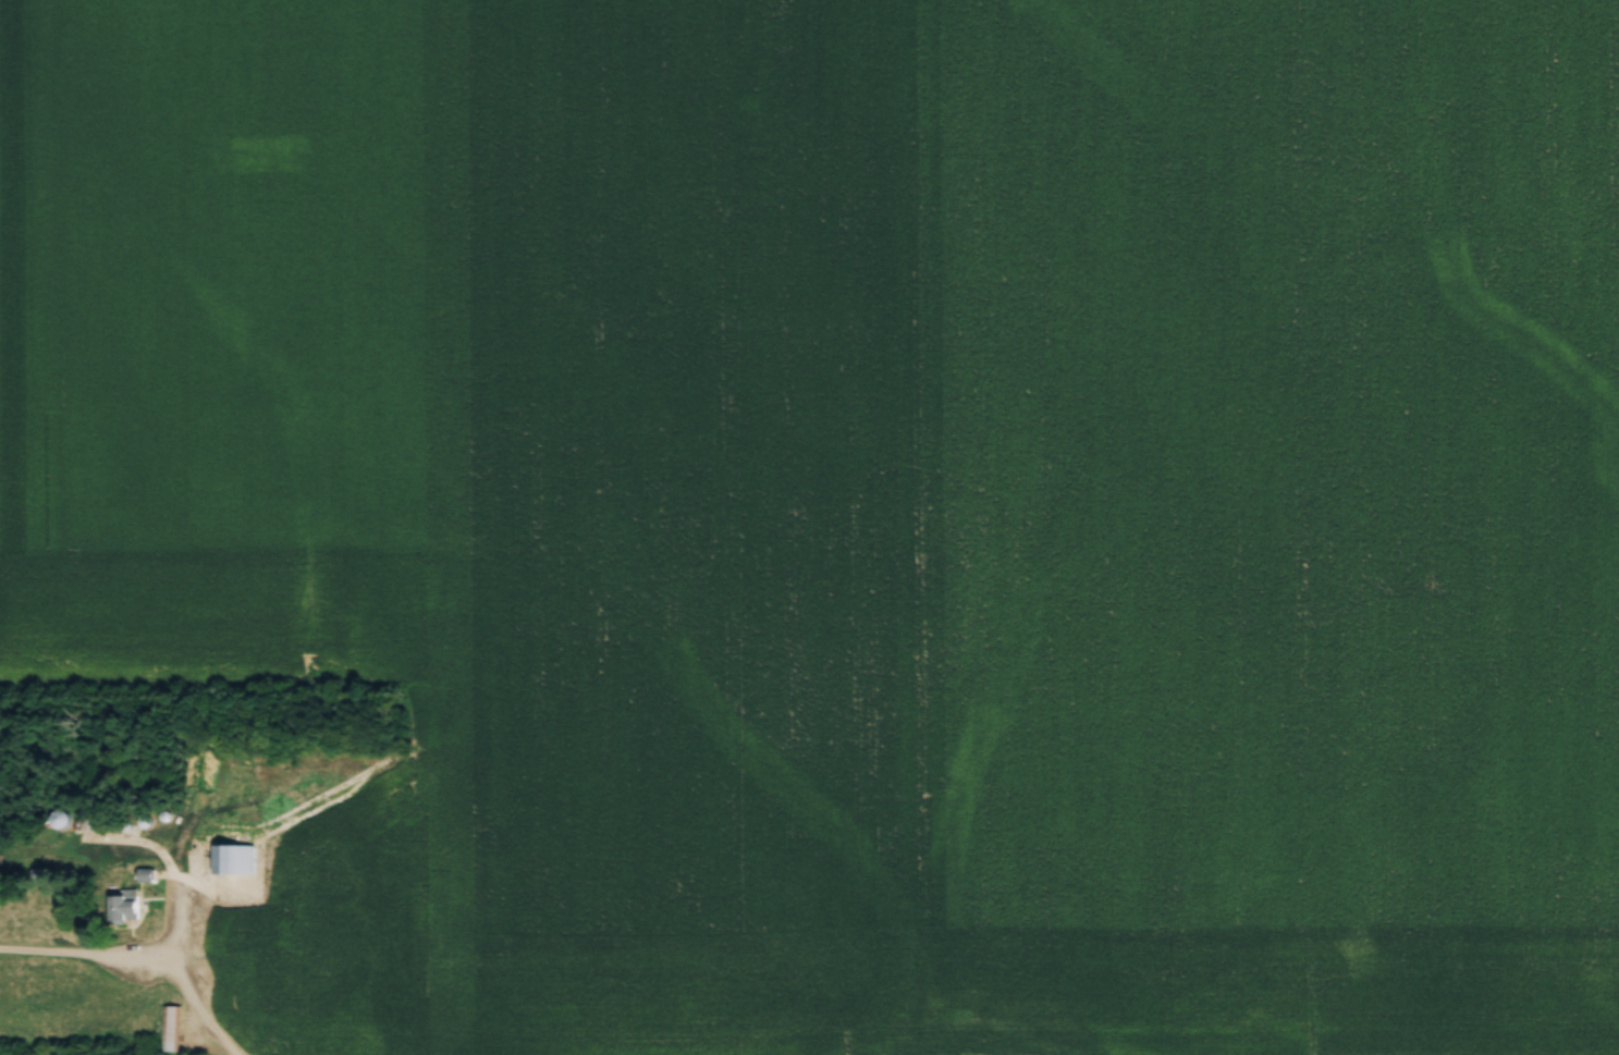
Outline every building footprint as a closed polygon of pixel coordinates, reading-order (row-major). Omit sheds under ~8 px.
[(54,806),(49,821),(66,826),(71,811),(54,806)] [(256,871),(256,842),(215,842),(215,871),(256,871)] [(155,879),(155,866),(140,866),(140,879),(155,879)] [(139,887),(125,887),(125,892),(111,892),(111,919),(139,919),(139,887)] [(163,1050),(180,1050),(181,1004),(163,1004),(163,1050)]
